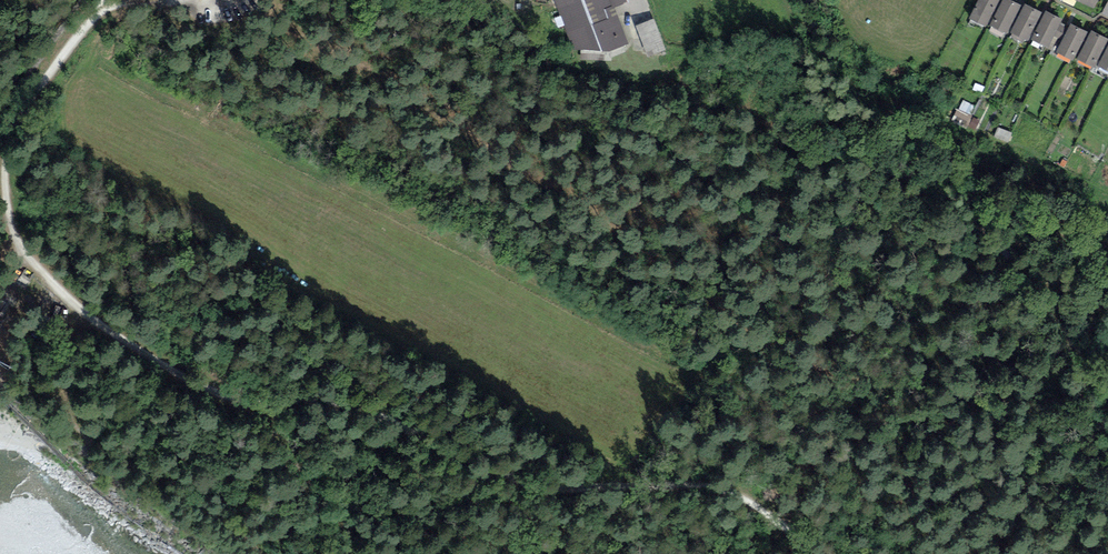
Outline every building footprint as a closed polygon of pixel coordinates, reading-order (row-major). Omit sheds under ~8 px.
[(570,40),(572,40),(575,50),(609,52),(629,44),(615,7),(628,3),(627,0),(554,0),(570,40)] [(973,20),(988,27),(1001,1),(998,0),(983,0),(973,20)] [(1007,0),(994,26),(1009,33),(1022,8),(1007,0)] [(1093,9),(1097,0),(1075,0),(1093,9)] [(1028,7),(1015,33),(1030,40),(1043,15),(1028,7)] [(1048,14),(1036,40),(1051,47),(1063,21),(1048,14)] [(654,19),(636,26),(647,55),(665,48),(654,19)] [(1073,27),(1061,52),(1076,60),(1088,34),(1073,27)] [(1082,60),(1097,67),(1107,45),(1107,41),(1095,34),(1082,60)]
